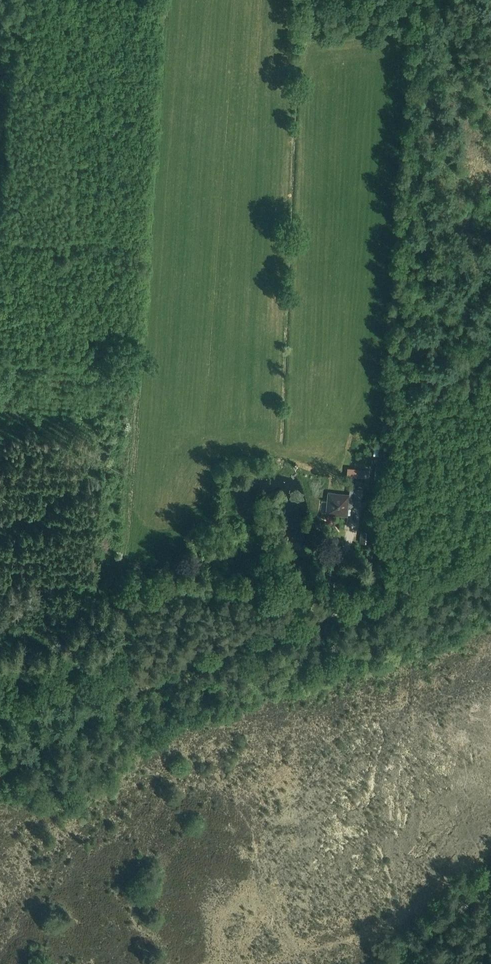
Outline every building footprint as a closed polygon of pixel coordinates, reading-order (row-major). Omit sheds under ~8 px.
[(311,38),(322,38),(321,27),(311,27),(311,38)] [(382,457),(383,442),(374,441),(373,456),(382,457)] [(347,469),(346,478),(357,478),(358,469),(347,469)] [(370,470),(358,469),(357,478),(369,479),(370,470)] [(360,505),(361,489),(350,488),(349,494),(328,492),(325,514),(347,516),(348,510),(354,505),(360,505)] [(364,509),(364,531),(373,531),(374,509),(364,509)] [(360,531),(360,543),(371,543),(372,532),(360,531)]
